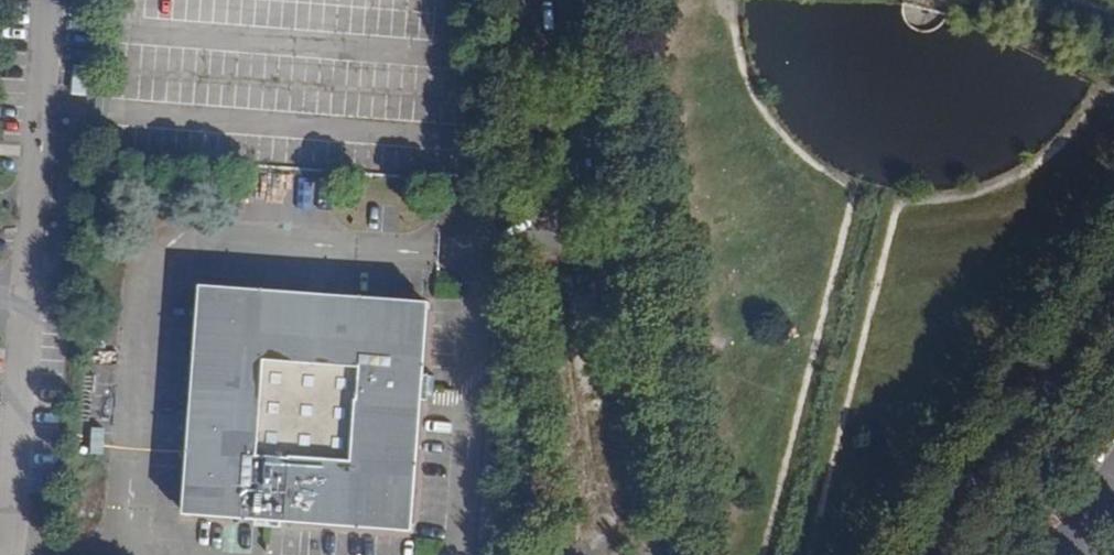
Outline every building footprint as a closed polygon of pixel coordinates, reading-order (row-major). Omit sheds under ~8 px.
[(200,286),(183,515),(412,532),(430,303),(200,286)]
